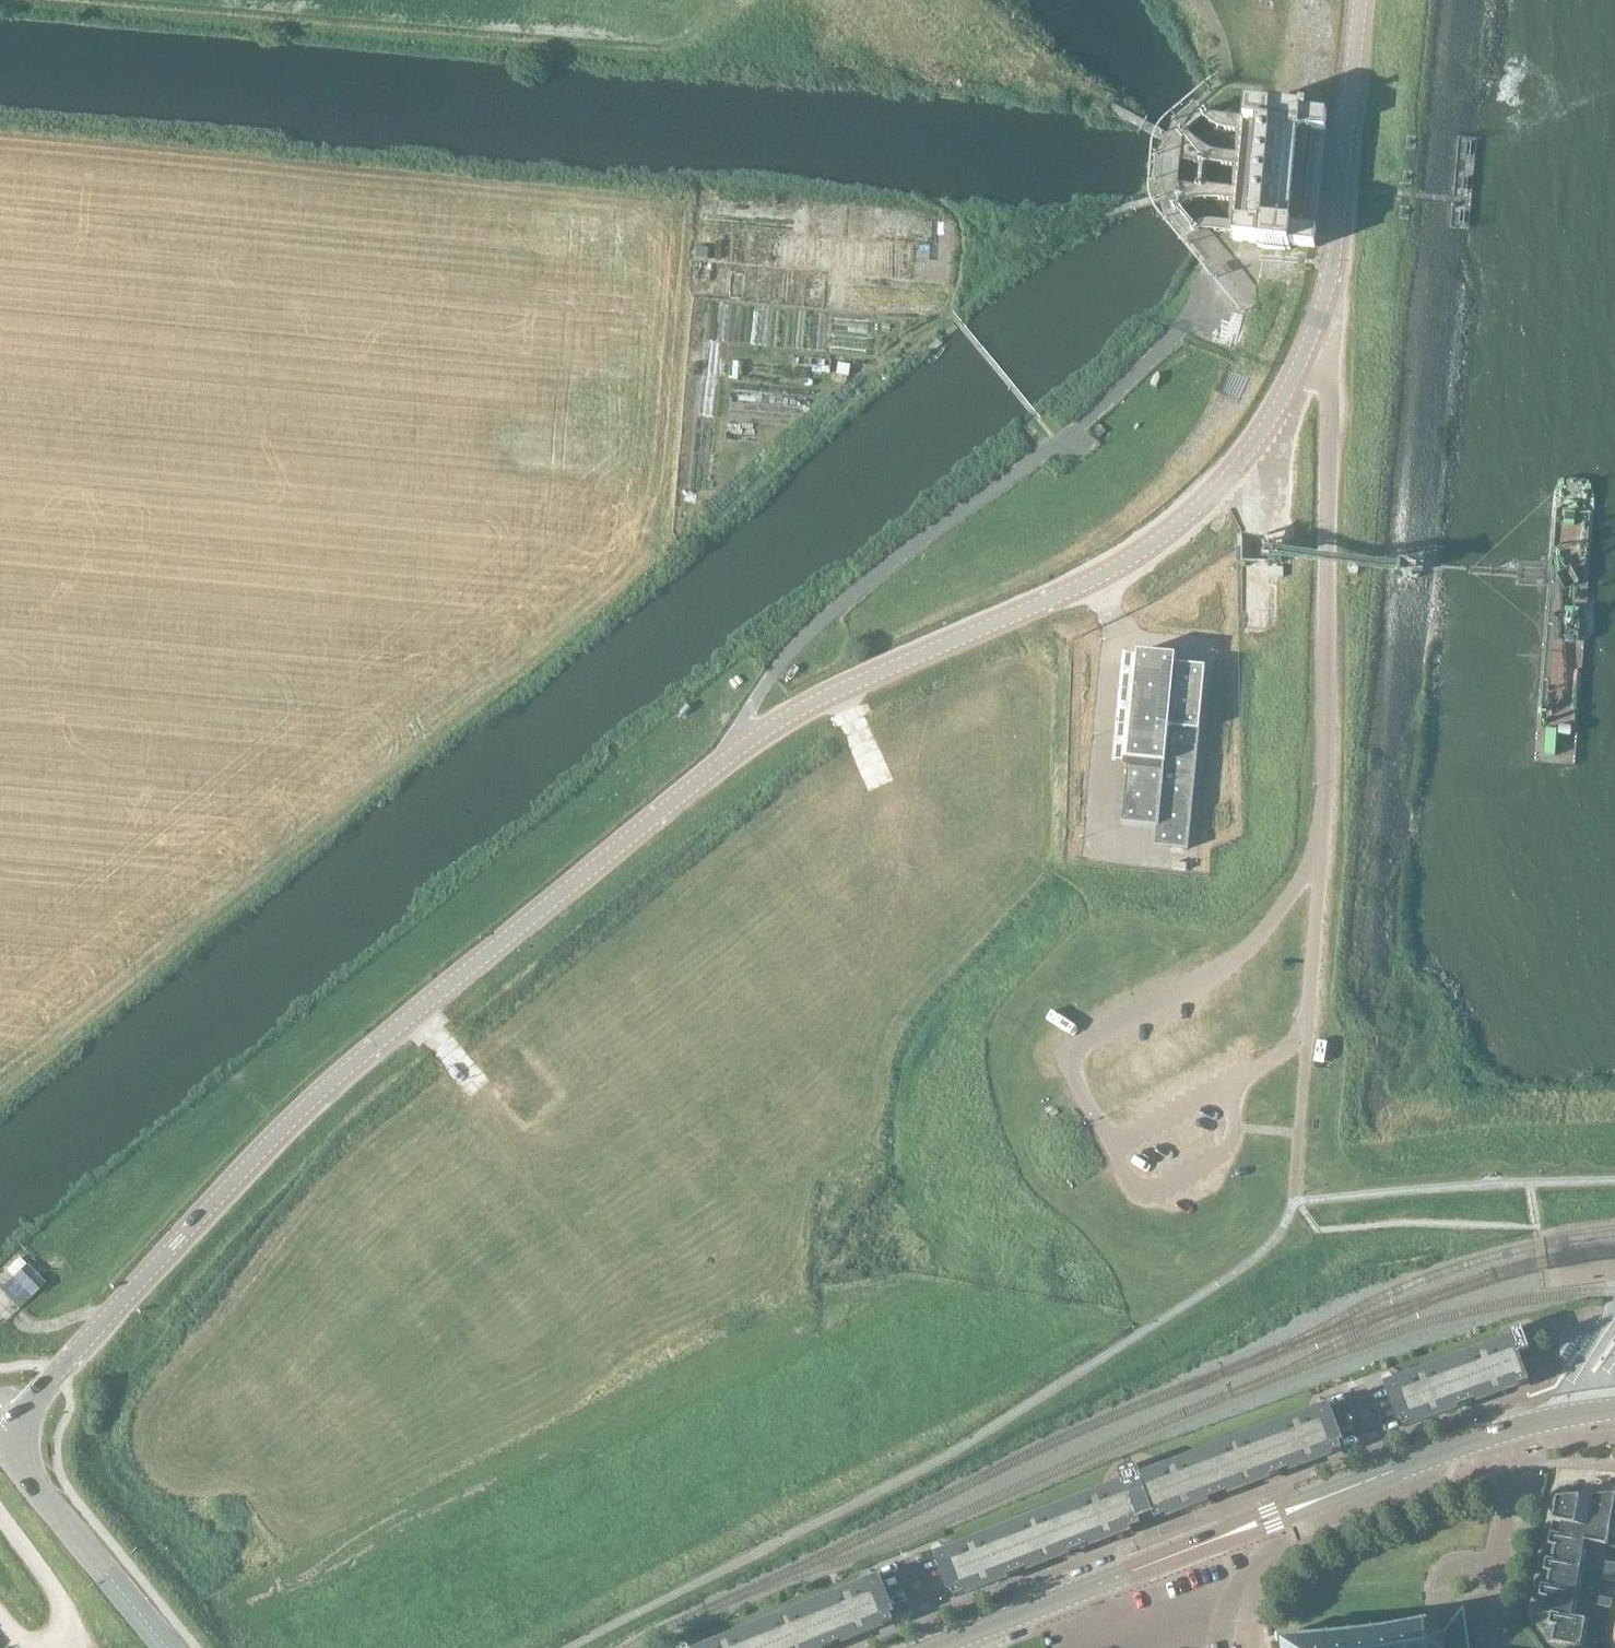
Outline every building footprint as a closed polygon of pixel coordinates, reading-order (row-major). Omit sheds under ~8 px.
[(1234,112),(1234,101),(1210,99),(1210,111),(1234,112)] [(1306,111),(1278,108),(1272,107),(1271,110),(1247,108),(1235,241),(1259,243),(1259,245),(1291,248),(1291,245),(1308,247),(1316,247),(1328,115),(1306,113),(1306,111)] [(1231,148),(1231,134),(1205,133),(1204,147),(1231,148)] [(942,266),(943,240),(790,237),(790,256),(810,256),(809,285),(834,285),(835,261),(882,262),(882,285),(921,286),(921,265),(942,266)] [(1207,668),(1176,665),(1177,656),(1139,653),(1128,760),(1125,759),(1124,768),(1127,768),(1122,823),(1158,826),(1156,847),(1189,850),(1207,668)] [(4,1287),(0,1291),(19,1310),(45,1284),(26,1265),(14,1277),(4,1287)] [(1515,1328),(1512,1337),(1513,1342),(1389,1387),(1404,1428),(1529,1382),(1522,1363),(1533,1359),(1524,1333),(1515,1328)] [(1327,1410),(1317,1414),(1143,1479),(1139,1469),(1131,1465),(1122,1469),(1120,1477),(1123,1486),(939,1557),(955,1597),(1141,1527),(1136,1514),(1151,1508),(1156,1521),(1342,1450),(1327,1410)] [(1611,1522),(1614,1523),(1614,1507),(1613,1507),(1614,1498),(1614,1495),(1592,1497),(1591,1505),(1579,1503),(1580,1498),(1557,1500),(1553,1522),(1556,1523),(1554,1534),(1551,1534),(1548,1546),(1552,1546),(1550,1560),(1546,1560),(1544,1571),(1547,1572),(1545,1586),(1541,1585),(1539,1597),(1543,1598),(1540,1614),(1550,1616),(1549,1625),(1552,1626),(1549,1642),(1582,1647),(1584,1647),(1589,1621),(1577,1618),(1591,1543),(1606,1546),(1611,1522)] [(1604,1562),(1602,1571),(1614,1574),(1614,1564),(1604,1562)] [(1601,1580),(1614,1582),(1614,1574),(1602,1571),(1601,1580)] [(867,1586),(712,1647),(829,1647),(894,1622),(878,1581),(867,1586)] [(1596,1605),(1611,1608),(1612,1600),(1597,1597),(1596,1605)] [(1463,1611),(1462,1610),(1444,1634),(1445,1637),(1444,1637),(1443,1637),(1444,1636),(1444,1635),(1443,1635),(1428,1625),(1427,1622),(1425,1622),(1425,1623),(1396,1627),(1395,1627),(1375,1630),(1374,1625),(1371,1625),(1371,1630),(1353,1633),(1352,1627),(1348,1628),(1349,1633),(1331,1636),(1330,1630),(1326,1631),(1327,1636),(1308,1638),(1307,1633),(1303,1633),(1304,1639),(1283,1641),(1278,1637),(1279,1647),(1469,1647),(1463,1611)] [(1592,1627),(1607,1630),(1608,1621),(1593,1618),(1592,1627)]
